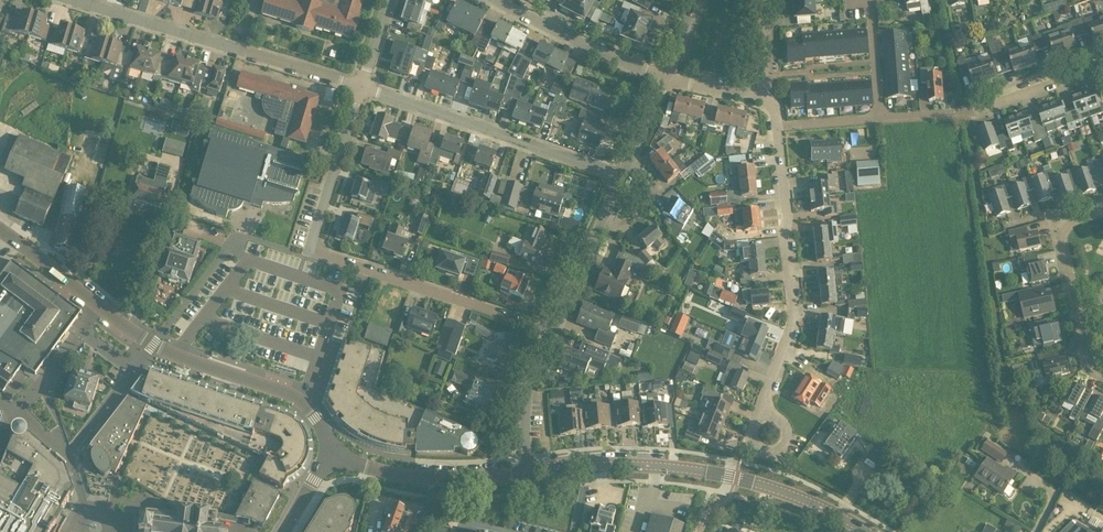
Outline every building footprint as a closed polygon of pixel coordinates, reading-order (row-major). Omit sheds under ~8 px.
[(210,0),(197,0),(193,13),(205,17),(210,0)] [(205,17),(218,21),(222,7),(229,9),(231,0),(210,0),(205,17)] [(337,9),(321,3),(320,6),(302,1),(301,4),(289,0),(266,0),(261,14),(295,25),(294,27),(300,29),(300,32),(304,33),(305,30),(312,33),(314,27),(351,39),(359,15),(358,15),(363,0),(340,0),(337,9)] [(406,5),(422,10),(425,3),(431,5),(433,0),(405,0),(403,3),(406,5)] [(560,8),(561,9),(560,10),(568,14),(569,12),(572,14),(579,0),(564,0),(560,8)] [(594,1),(592,0),(579,0),(572,14),(575,16),(574,18),(581,21),(582,19),(584,20),(590,8),(596,11),(596,10),(599,4),(594,1)] [(631,2),(647,11),(651,3),(646,0),(632,0),(631,2)] [(904,1),(906,1),(908,11),(921,9),(922,15),(930,14),(927,0),(904,0),(904,1)] [(457,2),(449,19),(442,15),(436,27),(443,31),(447,24),(460,31),(471,9),(457,2)] [(640,9),(624,3),(621,9),(625,11),(620,23),(625,25),(646,33),(647,30),(649,31),(652,23),(650,23),(651,21),(638,15),(640,9)] [(813,3),(793,4),(794,17),(814,16),(813,3)] [(399,17),(402,19),(401,20),(408,23),(406,30),(419,35),(422,27),(417,25),(422,10),(406,5),(404,12),(401,11),(399,17)] [(476,33),(477,31),(485,16),(471,9),(460,31),(473,38),(470,45),(477,49),(483,36),(476,33)] [(602,13),(596,10),(596,11),(590,22),(596,25),(602,13)] [(1,33),(8,35),(16,37),(17,33),(28,36),(35,16),(22,12),(20,19),(6,15),(1,33)] [(45,27),(47,19),(35,16),(28,36),(47,42),(51,31),(52,29),(45,27)] [(1085,20),(1084,18),(1077,20),(1078,23),(1078,22),(1083,35),(1091,32),(1096,45),(1102,42),(1102,28),(1100,20),(1098,16),(1085,20)] [(1000,23),(1006,27),(1010,22),(1003,18),(1000,23)] [(1072,25),(1077,37),(1083,35),(1078,22),(1078,23),(1072,25)] [(498,41),(496,46),(503,49),(505,45),(512,30),(499,23),(491,38),(498,41)] [(646,33),(625,25),(620,38),(641,46),(641,44),(643,45),(646,37),(644,37),(646,33)] [(46,45),(65,50),(72,29),(60,26),(57,33),(51,31),(47,42),(46,45)] [(428,28),(426,36),(433,38),(435,30),(428,28)] [(88,45),(89,42),(82,40),(84,33),(72,29),(65,50),(78,54),(84,56),(85,56),(88,45)] [(505,45),(518,52),(507,74),(514,77),(515,76),(530,46),(523,43),(526,37),(512,30),(505,45)] [(1060,34),(1067,55),(1078,51),(1071,30),(1060,34)] [(866,31),(850,32),(851,55),(867,53),(866,31)] [(850,32),(834,33),(836,56),(851,55),(850,32)] [(834,33),(818,34),(820,57),(836,56),(834,33)] [(905,33),(883,35),(884,51),(907,49),(905,33)] [(818,34),(802,36),(803,39),(804,58),(820,57),(818,34)] [(1048,47),(1044,34),(1038,36),(1042,49),(1048,47)] [(1067,55),(1060,34),(1048,38),(1055,59),(1067,55)] [(483,36),(477,49),(485,52),(491,40),(483,36)] [(1031,38),(1036,51),(1042,49),(1038,36),(1031,38)] [(95,47),(88,45),(85,56),(84,56),(84,58),(91,60),(103,64),(109,43),(97,39),(95,47)] [(803,39),(787,40),(788,51),(786,51),(786,58),(788,58),(788,62),(804,61),(804,58),(803,39)] [(412,62),(424,66),(429,53),(394,42),(391,50),(396,52),(390,70),(407,76),(412,62)] [(109,71),(112,70),(113,74),(117,81),(119,81),(123,67),(127,54),(127,53),(120,51),(122,46),(109,43),(103,64),(105,64),(103,70),(105,71),(107,71),(109,71)] [(1008,61),(1003,48),(1002,43),(995,45),(1001,63),(1008,61)] [(546,66),(553,51),(540,44),(537,50),(530,46),(515,76),(522,80),(533,59),(546,66)] [(1019,48),(1026,69),(1038,65),(1031,44),(1019,48)] [(991,52),(995,65),(1001,63),(995,45),(996,50),(991,52)] [(136,48),(134,56),(127,54),(123,67),(142,73),(148,52),(136,48)] [(1026,69),(1019,48),(1007,52),(1014,73),(1026,69)] [(907,49),(884,51),(885,67),(908,65),(907,49)] [(549,92),(557,96),(559,96),(563,89),(575,65),(566,60),(567,58),(553,51),(546,66),(545,68),(552,72),(556,80),(549,92)] [(160,83),(162,76),(164,69),(165,65),(158,63),(161,55),(148,52),(142,73),(154,76),(153,81),(160,83)] [(29,63),(31,57),(23,54),(21,61),(23,61),(29,63)] [(162,76),(168,78),(181,82),(187,61),(175,57),(172,64),(166,62),(165,65),(164,69),(162,76)] [(423,70),(431,72),(436,60),(428,57),(423,70)] [(985,83),(981,69),(978,62),(967,66),(964,57),(958,59),(960,74),(968,71),(974,87),(985,83)] [(978,62),(981,69),(985,83),(997,79),(990,58),(978,62)] [(198,93),(200,87),(204,74),(197,72),(199,64),(187,61),(181,82),(193,85),(191,91),(198,93)] [(475,87),(480,71),(479,71),(481,64),(475,62),(472,68),(467,84),(475,87)] [(908,65),(885,67),(887,83),(909,81),(908,65)] [(465,66),(459,82),(467,84),(472,68),(465,66)] [(200,87),(206,89),(219,93),(225,72),(213,68),(210,76),(204,74),(200,87)] [(425,89),(439,94),(445,78),(446,74),(437,71),(436,75),(430,73),(425,89)] [(254,99),(263,101),(262,105),(262,108),(263,111),(265,114),(266,117),(269,119),(272,120),(279,122),(275,134),(305,143),(319,98),(304,94),(305,90),(290,85),(289,87),(270,81),(270,79),(261,76),(260,79),(241,73),(237,88),(256,93),(254,99)] [(928,73),(920,74),(921,84),(928,83),(929,102),(935,102),(936,104),(942,103),(941,102),(943,101),(942,80),(928,81),(928,73)] [(459,83),(445,78),(439,94),(453,99),(459,83)] [(528,100),(520,97),(525,82),(517,79),(515,87),(511,99),(518,102),(517,104),(512,119),(526,124),(532,109),(526,106),(528,100)] [(569,99),(603,111),(610,92),(576,80),(569,99)] [(88,88),(95,90),(97,83),(90,81),(88,88)] [(909,81),(887,83),(888,99),(910,97),(909,81)] [(869,83),(854,84),(855,106),(871,105),(869,83)] [(511,99),(515,87),(507,84),(503,97),(511,99)] [(806,84),(790,85),(790,89),(788,89),(789,97),(791,97),(792,107),(807,106),(806,87),(806,84)] [(854,84),(838,85),(839,107),(855,106),(854,84)] [(838,85),(822,86),(823,108),(839,107),(838,85)] [(822,86),(806,87),(807,106),(808,110),(823,108),(822,86)] [(468,104),(483,109),(488,94),(473,89),(468,104)] [(490,89),(488,94),(483,109),(497,114),(503,99),(496,96),(498,92),(490,89)] [(559,96),(560,97),(558,102),(564,104),(566,98),(563,97),(566,90),(563,89),(559,96)] [(1100,109),(1094,90),(1083,94),(1089,113),(1100,109)] [(1089,113),(1083,94),(1071,98),(1075,107),(1069,109),(1076,129),(1082,127),(1080,122),(1090,118),(1089,113)] [(539,111),(541,105),(534,103),(532,109),(526,124),(541,129),(543,124),(551,126),(554,117),(553,117),(558,102),(560,97),(559,96),(557,96),(556,101),(553,100),(552,104),(549,103),(546,114),(539,111)] [(676,99),(672,113),(671,113),(669,122),(677,123),(679,115),(687,117),(690,102),(676,99)] [(1060,101),(1049,105),(1057,129),(1067,126),(1068,132),(1076,129),(1069,109),(1064,111),(1060,101)] [(564,104),(558,102),(553,117),(554,117),(561,120),(566,105),(564,104)] [(687,117),(700,120),(700,124),(707,126),(709,117),(702,116),(705,105),(690,102),(687,117)] [(1044,128),(1055,125),(1057,130),(1057,129),(1049,105),(1038,109),(1043,126),(1038,128),(1042,141),(1048,139),(1044,128)] [(172,112),(180,114),(182,108),(173,106),(172,112)] [(717,108),(715,119),(709,117),(707,126),(714,127),(715,123),(728,126),(732,112),(717,108)] [(578,119),(584,121),(581,129),(574,127),(570,138),(577,140),(576,141),(589,146),(589,144),(597,147),(604,126),(599,124),(602,116),(581,110),(578,119)] [(747,139),(742,138),(744,129),(743,129),(746,115),(732,112),(728,126),(737,128),(734,142),(746,145),(747,139)] [(1032,130),(1026,113),(1015,117),(1022,136),(1023,141),(1035,137),(1037,142),(1042,141),(1038,128),(1032,130)] [(400,142),(399,147),(403,148),(406,139),(397,136),(400,126),(391,123),(392,120),(377,115),(371,136),(386,141),(387,138),(400,142)] [(1004,140),(1007,148),(1008,152),(1014,150),(1010,140),(1022,136),(1015,117),(1004,121),(1010,138),(1004,140)] [(266,134),(217,119),(216,122),(215,126),(264,140),(266,134)] [(186,134),(188,126),(172,122),(170,130),(186,134)] [(1101,134),(1102,133),(1102,124),(1098,126),(1098,128),(1095,129),(1097,135),(1101,134)] [(1003,136),(997,138),(992,125),(978,129),(986,150),(999,145),(1001,150),(1007,148),(1004,140),(1003,136)] [(414,127),(407,147),(421,151),(417,163),(425,166),(424,169),(420,168),(417,177),(414,182),(421,185),(427,167),(433,146),(427,144),(431,132),(414,127)] [(656,134),(661,137),(664,131),(659,128),(656,134)] [(215,216),(226,219),(228,210),(232,212),(241,207),(242,203),(250,205),(252,201),(257,202),(260,203),(266,204),(272,204),(278,204),(281,204),(288,204),(291,204),(292,204),(295,195),(299,194),(297,190),(300,177),(305,175),(302,171),(306,159),(210,130),(207,142),(203,144),(205,148),(201,161),(197,163),(199,167),(195,180),(191,182),(193,186),(190,197),(191,198),(193,199),(196,201),(197,203),(202,207),(205,209),(207,210),(210,212),(213,213),(216,214),(215,216)] [(50,206),(53,201),(70,159),(19,137),(19,138),(12,135),(1,161),(8,164),(6,168),(26,177),(22,187),(26,189),(14,215),(42,227),(50,206)] [(660,151),(649,160),(658,171),(670,162),(665,156),(672,150),(667,145),(672,141),(668,135),(656,145),(660,151)] [(462,143),(445,137),(441,149),(433,146),(427,167),(428,165),(436,167),(439,158),(449,162),(449,163),(457,166),(460,156),(457,155),(462,143)] [(826,162),(841,161),(840,140),(825,140),(826,142),(810,142),(811,161),(826,160),(826,162)] [(165,141),(161,154),(168,156),(171,143),(165,141)] [(490,173),(493,167),(491,166),(495,153),(479,148),(474,163),(484,166),(483,171),(490,173)] [(387,174),(392,159),(399,161),(401,153),(388,149),(387,155),(366,149),(362,164),(374,167),(373,169),(387,174)] [(694,173),(708,162),(703,155),(689,166),(694,173)] [(667,183),(679,174),(680,175),(686,170),(676,157),(670,162),(658,171),(667,183)] [(1026,166),(1026,165),(1024,160),(1017,163),(1019,168),(1026,166)] [(857,187),(879,185),(878,161),(856,163),(857,187)] [(730,176),(738,175),(739,183),(755,181),(753,167),(738,169),(737,162),(728,163),(730,176)] [(1096,190),(1092,177),(1099,174),(1095,162),(1088,164),(1089,169),(1076,174),(1078,182),(1083,195),(1096,190)] [(159,209),(170,168),(158,165),(153,182),(137,177),(131,201),(159,209)] [(1076,197),(1071,184),(1078,182),(1076,174),(1074,169),(1067,171),(1068,176),(1055,181),(1055,182),(1062,202),(1076,197)] [(1048,185),(1055,182),(1055,181),(1051,170),(1044,172),(1045,177),(1032,182),(1034,190),(1039,203),(1052,198),(1048,185)] [(397,171),(396,177),(413,181),(415,175),(397,171)] [(450,172),(447,180),(453,182),(456,174),(450,172)] [(485,173),(477,195),(490,199),(497,178),(485,173)] [(819,177),(820,184),(807,186),(809,199),(828,197),(827,189),(835,188),(833,176),(819,177)] [(1027,192),(1034,190),(1032,182),(1030,177),(1023,180),(1024,184),(1011,189),(1013,197),(1018,210),(1031,205),(1027,192)] [(372,204),(375,194),(386,197),(390,185),(371,179),(370,185),(356,180),(351,197),(372,204)] [(507,181),(501,180),(497,195),(503,196),(502,198),(492,195),(489,205),(514,213),(515,210),(523,186),(507,181)] [(709,194),(709,195),(701,196),(702,206),(710,205),(716,205),(716,207),(731,206),(742,205),(741,198),(756,196),(755,181),(739,183),(740,192),(732,193),(732,191),(709,194)] [(543,213),(549,194),(551,187),(539,184),(537,190),(535,190),(530,209),(543,213)] [(1006,199),(1013,197),(1011,189),(1009,184),(988,191),(997,217),(1011,212),(1006,199)] [(66,187),(64,197),(59,220),(61,220),(55,246),(66,248),(65,249),(70,251),(71,249),(72,250),(79,217),(83,218),(88,192),(66,187)] [(541,221),(549,223),(551,215),(557,217),(562,198),(561,197),(562,191),(551,187),(549,194),(543,213),(541,221)] [(103,200),(106,189),(99,188),(96,199),(103,200)] [(847,202),(855,200),(854,193),(845,194),(847,202)] [(836,203),(829,204),(828,197),(809,199),(810,212),(823,210),(824,217),(838,216),(836,203)] [(675,222),(680,214),(687,218),(691,212),(684,208),(684,207),(671,199),(662,214),(675,222)] [(716,207),(717,216),(732,215),(731,206),(716,207)] [(744,231),(759,229),(757,209),(742,211),(742,209),(733,210),(735,230),(744,229),(744,231)] [(489,224),(493,214),(488,212),(484,222),(489,224)] [(352,242),(357,227),(368,231),(368,230),(370,225),(372,218),(358,214),(356,221),(344,217),(338,237),(352,242)] [(412,233),(421,236),(428,217),(419,214),(412,233)] [(558,225),(578,232),(581,223),(560,217),(558,225)] [(840,228),(856,226),(856,220),(840,222),(840,228)] [(735,234),(720,223),(714,231),(727,241),(729,241),(735,234)] [(709,239),(714,231),(707,224),(701,234),(709,239)] [(402,256),(407,242),(399,239),(403,229),(392,225),(383,249),(402,256)] [(812,230),(814,246),(829,244),(829,245),(838,244),(836,225),(825,226),(825,229),(812,230)] [(534,226),(527,244),(511,238),(507,247),(514,250),(514,252),(515,254),(517,256),(537,264),(542,251),(539,249),(546,232),(534,226)] [(653,244),(658,239),(661,237),(653,227),(637,239),(645,249),(653,244)] [(1018,244),(1020,252),(1041,247),(1038,233),(1023,236),(1022,230),(1009,232),(1012,246),(1018,244)] [(172,234),(166,253),(158,276),(188,285),(195,262),(194,262),(200,243),(172,234)] [(658,250),(663,245),(658,239),(653,244),(658,250)] [(727,241),(722,241),(722,252),(736,252),(736,241),(729,241),(727,241)] [(839,255),(830,256),(829,245),(829,244),(814,246),(816,262),(829,261),(829,262),(839,261),(839,255)] [(761,247),(747,248),(738,249),(740,264),(749,263),(749,262),(763,261),(761,247)] [(655,265),(644,250),(637,256),(645,267),(646,266),(649,270),(661,275),(663,268),(655,265)] [(507,266),(510,257),(492,252),(489,261),(507,266)] [(464,273),(473,276),(478,262),(462,256),(461,260),(442,254),(439,260),(438,259),(435,266),(437,267),(436,269),(438,269),(444,272),(444,271),(459,276),(461,270),(465,272),(464,273)] [(860,263),(860,254),(842,256),(842,265),(860,263)] [(1021,272),(1027,270),(1031,284),(1049,280),(1044,261),(1038,262),(1036,255),(1018,259),(1021,272)] [(35,278),(11,261),(0,276),(0,352),(10,358),(21,364),(22,366),(35,375),(81,313),(35,278)] [(491,263),(483,261),(481,268),(489,271),(491,263)] [(630,267),(616,261),(608,278),(601,275),(596,286),(598,287),(596,292),(618,301),(625,287),(622,285),(630,267)] [(750,277),(764,276),(763,261),(749,262),(749,263),(749,270),(742,271),(743,279),(740,280),(740,284),(743,285),(751,284),(750,277)] [(849,265),(851,274),(862,272),(861,263),(849,265)] [(493,272),(503,276),(506,268),(496,264),(493,272)] [(721,274),(723,269),(716,266),(713,271),(721,274)] [(817,274),(819,289),(840,287),(840,286),(841,285),(841,280),(839,280),(839,276),(841,276),(840,268),(830,269),(830,272),(817,274)] [(638,277),(648,281),(651,274),(644,270),(642,270),(640,273),(638,277)] [(521,299),(529,281),(523,279),(524,275),(508,271),(500,289),(501,290),(500,292),(507,296),(508,293),(521,299)] [(366,292),(371,279),(357,274),(352,287),(366,292)] [(693,282),(686,279),(684,286),(691,288),(693,282)] [(714,288),(707,285),(703,294),(710,297),(714,288)] [(821,306),(834,304),(835,307),(844,305),(843,298),(842,299),(840,287),(819,289),(821,306)] [(714,288),(710,297),(710,298),(718,302),(719,299),(722,291),(714,288)] [(751,307),(767,305),(766,292),(750,293),(750,289),(741,290),(742,300),(750,304),(751,307)] [(737,296),(722,291),(719,299),(720,300),(719,303),(733,308),(737,296)] [(1056,312),(1052,294),(1021,301),(1025,319),(1056,312)] [(576,323),(597,332),(594,342),(611,349),(616,336),(607,332),(613,317),(584,305),(576,323)] [(746,313),(732,308),(728,318),(742,324),(746,313)] [(431,335),(437,317),(412,309),(406,327),(431,335)] [(847,319),(863,319),(863,310),(847,309),(847,319)] [(676,335),(684,315),(676,312),(668,332),(676,335)] [(471,314),(469,320),(475,322),(476,323),(479,316),(472,313),(471,314)] [(664,324),(667,317),(661,314),(657,321),(664,324)] [(637,335),(641,321),(623,315),(619,329),(637,335)] [(835,319),(835,318),(820,316),(818,332),(843,336),(845,319),(838,317),(835,319)] [(402,336),(407,320),(399,318),(394,334),(402,336)] [(455,356),(465,327),(447,320),(437,349),(455,356)] [(751,332),(748,341),(760,346),(767,331),(755,326),(756,324),(747,321),(744,329),(751,332)] [(1030,334),(1035,333),(1037,341),(1042,340),(1044,348),(1055,345),(1055,343),(1062,341),(1059,327),(1049,329),(1047,321),(1028,326),(1030,334)] [(386,347),(391,332),(369,324),(364,339),(386,347)] [(494,341),(497,333),(477,325),(474,332),(494,341)] [(1015,335),(1014,329),(1005,330),(1007,337),(1015,335)] [(831,346),(832,335),(843,336),(818,332),(816,348),(829,350),(829,353),(838,355),(839,347),(831,346)] [(512,353),(517,339),(506,335),(501,348),(492,345),(486,359),(507,368),(512,353)] [(708,350),(708,351),(723,358),(729,360),(733,362),(743,366),(747,358),(754,361),(760,346),(748,341),(734,335),(734,336),(733,336),(729,348),(715,343),(712,352),(708,350)] [(635,345),(630,343),(627,351),(621,349),(619,354),(630,358),(635,345)] [(557,367),(583,378),(585,372),(596,376),(598,371),(602,372),(604,367),(615,371),(619,360),(610,356),(610,355),(582,344),(578,353),(565,348),(557,367)] [(399,450),(406,451),(406,447),(416,448),(417,432),(426,413),(374,388),(383,360),(344,347),(328,399),(334,408),(331,411),(337,418),(346,427),(356,435),(361,437),(373,443),(386,448),(399,450)] [(708,351),(705,360),(719,366),(723,358),(708,351)] [(1037,355),(1039,365),(1043,380),(1070,374),(1066,359),(1060,360),(1058,351),(1037,355)] [(22,366),(21,364),(10,358),(0,352),(0,392),(2,393),(12,380),(22,366)] [(844,355),(843,364),(860,367),(862,358),(844,355)] [(729,360),(720,385),(729,389),(730,387),(741,392),(748,377),(740,373),(743,366),(733,362),(729,360)] [(837,380),(844,368),(832,361),(825,374),(837,380)] [(696,367),(685,362),(681,370),(692,375),(696,367)] [(438,363),(434,374),(440,377),(445,365),(438,363)] [(849,379),(853,371),(845,367),(842,375),(849,379)] [(292,418),(287,416),(269,410),(269,411),(268,414),(262,412),(261,412),(262,410),(261,410),(260,412),(252,409),(254,405),(148,371),(148,372),(150,372),(147,381),(142,379),(130,394),(268,459),(259,475),(283,488),(288,480),(292,478),(297,475),(301,471),(304,466),(307,460),(309,454),(309,448),(309,444),(309,442),(307,436),(304,431),(301,426),(297,422),(292,418)] [(452,371),(448,381),(469,389),(466,396),(456,392),(453,398),(464,403),(463,404),(488,413),(498,389),(473,379),(452,371)] [(90,409),(94,397),(99,380),(73,372),(64,401),(74,404),(73,409),(88,414),(89,409),(90,409)] [(805,374),(791,397),(806,407),(810,401),(811,402),(818,406),(829,389),(821,385),(820,384),(805,374)] [(1073,384),(1064,401),(1075,407),(1070,417),(1078,421),(1093,392),(1086,389),(1085,390),(1073,384)] [(701,395),(709,398),(705,410),(725,418),(730,406),(714,400),(716,393),(703,388),(701,395)] [(676,392),(676,398),(682,400),(683,401),(685,398),(684,394),(681,391),(676,392)] [(641,402),(632,403),(631,392),(626,393),(629,426),(642,425),(640,406),(641,406),(641,402)] [(616,427),(629,426),(626,393),(621,393),(622,404),(614,405),(616,427)] [(86,456),(87,458),(92,458),(92,460),(93,463),(94,467),(96,470),(99,472),(102,475),(103,475),(104,475),(105,475),(106,475),(107,475),(108,475),(108,474),(109,474),(110,473),(110,472),(110,471),(115,474),(147,406),(127,396),(91,444),(89,447),(88,450),(87,453),(86,456)] [(866,417),(872,399),(865,396),(859,414),(866,417)] [(1097,440),(1102,429),(1102,400),(1096,396),(1087,413),(1098,419),(1089,436),(1097,440)] [(666,404),(658,404),(657,404),(657,398),(652,399),(655,427),(668,426),(666,404)] [(676,398),(676,399),(673,406),(679,408),(682,400),(676,398)] [(640,406),(642,425),(642,428),(655,427),(652,399),(647,399),(648,405),(641,406),(640,406)] [(584,407),(584,408),(584,411),(585,411),(586,429),(598,428),(595,400),(590,401),(591,407),(584,407)] [(609,405),(600,406),(600,400),(595,400),(598,428),(611,427),(609,405)] [(586,429),(585,411),(584,411),(584,408),(575,409),(575,405),(571,406),(573,434),(587,433),(586,429)] [(148,406),(146,410),(156,414),(158,410),(148,406)] [(565,406),(566,412),(558,413),(560,435),(573,434),(571,406),(565,406)] [(698,416),(702,418),(700,422),(721,430),(725,418),(705,410),(701,409),(698,416)] [(476,437),(474,435),(426,413),(417,432),(416,448),(415,451),(460,451),(461,452),(462,453),(463,454),(465,455),(467,455),(469,455),(471,455),(472,455),(474,454),(476,453),(477,452),(478,450),(479,448),(479,447),(480,445),(479,443),(479,441),(478,439),(477,438),(476,437)] [(1045,416),(1042,422),(1048,426),(1051,419),(1045,416)] [(721,430),(700,422),(696,433),(687,430),(684,437),(698,442),(700,435),(716,442),(721,430)] [(841,456),(856,435),(838,422),(823,443),(841,456)] [(67,519),(61,515),(73,493),(66,470),(57,462),(28,437),(26,435),(27,433),(26,430),(24,427),(21,425),(18,425),(14,426),(11,428),(10,431),(10,433),(10,436),(11,437),(12,439),(0,472),(0,531),(59,531),(67,519)] [(987,440),(980,450),(1000,464),(1007,454),(987,440)] [(869,452),(864,458),(876,467),(886,454),(870,443),(866,449),(869,452)] [(972,468),(975,463),(968,459),(965,463),(972,468)] [(1000,493),(1013,474),(1004,468),(1002,471),(985,460),(973,478),(981,484),(983,482),(1000,493)] [(243,502),(244,502),(236,516),(230,515),(229,516),(244,523),(248,524),(248,525),(249,525),(251,521),(263,527),(279,496),(254,483),(247,497),(246,496),(245,496),(244,496),(243,497),(242,498),(242,499),(242,500),(243,501),(243,502)] [(351,530),(349,529),(353,523),(350,521),(353,517),(354,513),(353,508),(353,507),(352,506),(351,505),(351,504),(347,501),(345,501),(341,500),(339,500),(325,505),(323,509),(320,507),(304,531),(349,531),(351,530)] [(222,529),(223,528),(222,527),(221,529),(215,528),(216,522),(218,520),(217,519),(216,520),(216,518),(244,523),(229,516),(226,515),(217,513),(217,512),(209,511),(210,510),(209,509),(206,511),(194,509),(194,507),(193,506),(192,509),(179,507),(177,505),(176,506),(177,508),(177,509),(174,509),(173,507),(172,508),(173,509),(172,514),(168,514),(168,512),(166,512),(166,514),(157,513),(158,511),(156,511),(156,513),(146,511),(145,510),(144,512),(146,513),(145,516),(143,519),(143,522),(139,521),(138,531),(224,531),(222,529)] [(422,524),(413,521),(414,517),(413,514),(393,507),(392,507),(389,506),(386,507),(384,513),(386,516),(389,517),(383,531),(419,531),(422,524)] [(591,527),(589,531),(613,531),(615,525),(612,524),(615,511),(613,508),(609,507),(607,509),(606,512),(603,511),(604,510),(594,508),(590,527),(591,527)] [(682,526),(672,523),(652,517),(647,531),(680,531),(682,526)]
